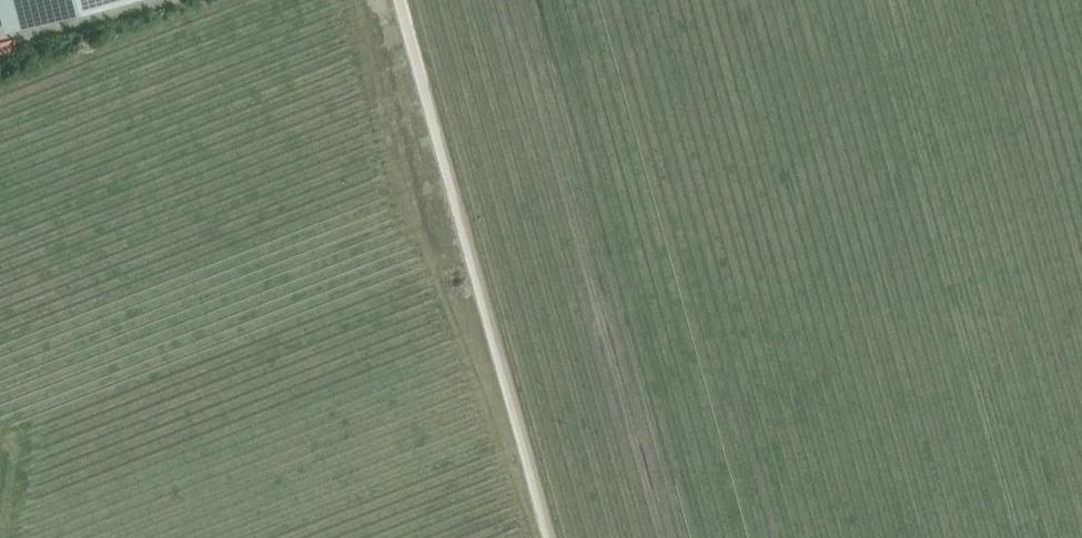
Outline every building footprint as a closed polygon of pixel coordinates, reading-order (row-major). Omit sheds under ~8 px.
[(1,6),(8,31),(126,0),(0,0),(0,6),(1,6)]
